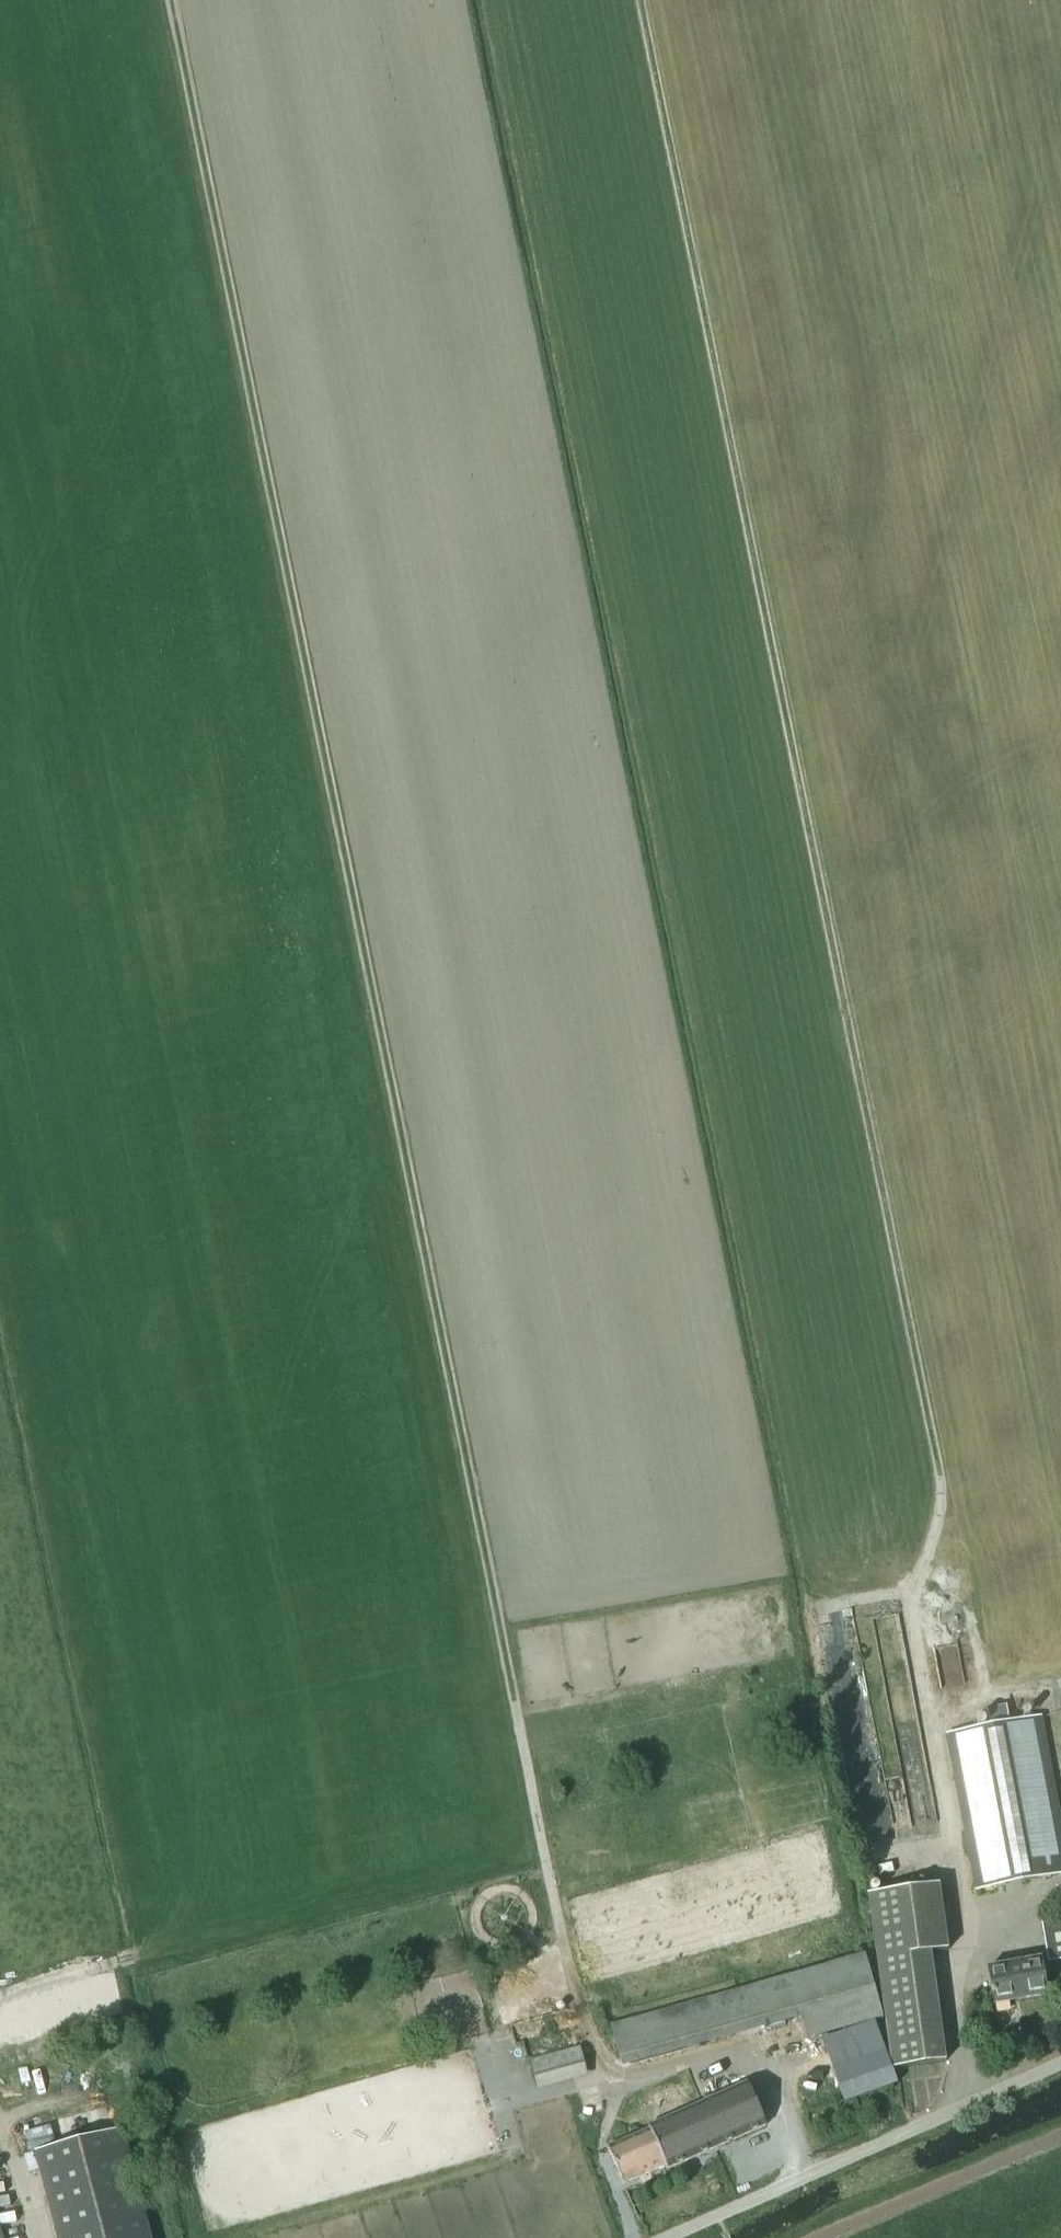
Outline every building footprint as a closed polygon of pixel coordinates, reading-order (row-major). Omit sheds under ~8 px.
[(1037,1718),(948,1734),(978,1890),(1060,1874),(1060,1844),(1037,1718)] [(1040,1920),(1048,1965),(1060,1962),(1060,1916),(1040,1920)] [(784,1966),(770,1917),(721,1931),(728,1953),(754,1945),(762,1973),(784,1966)] [(806,2040),(882,2018),(864,1955),(788,1977),(800,2019),(806,2040)] [(988,2006),(1047,1996),(1040,1960),(987,1969),(991,1990),(985,1991),(988,2006)] [(844,2104),(897,2085),(872,2023),(821,2040),(844,2104)] [(586,2069),(580,2048),(529,2063),(534,2084),(586,2069)] [(668,2169),(766,2126),(748,2083),(649,2126),(650,2130),(666,2166),(668,2169)] [(122,2130),(35,2152),(57,2237),(149,2237),(122,2130)] [(666,2166),(650,2130),(607,2149),(623,2185),(666,2166)]
